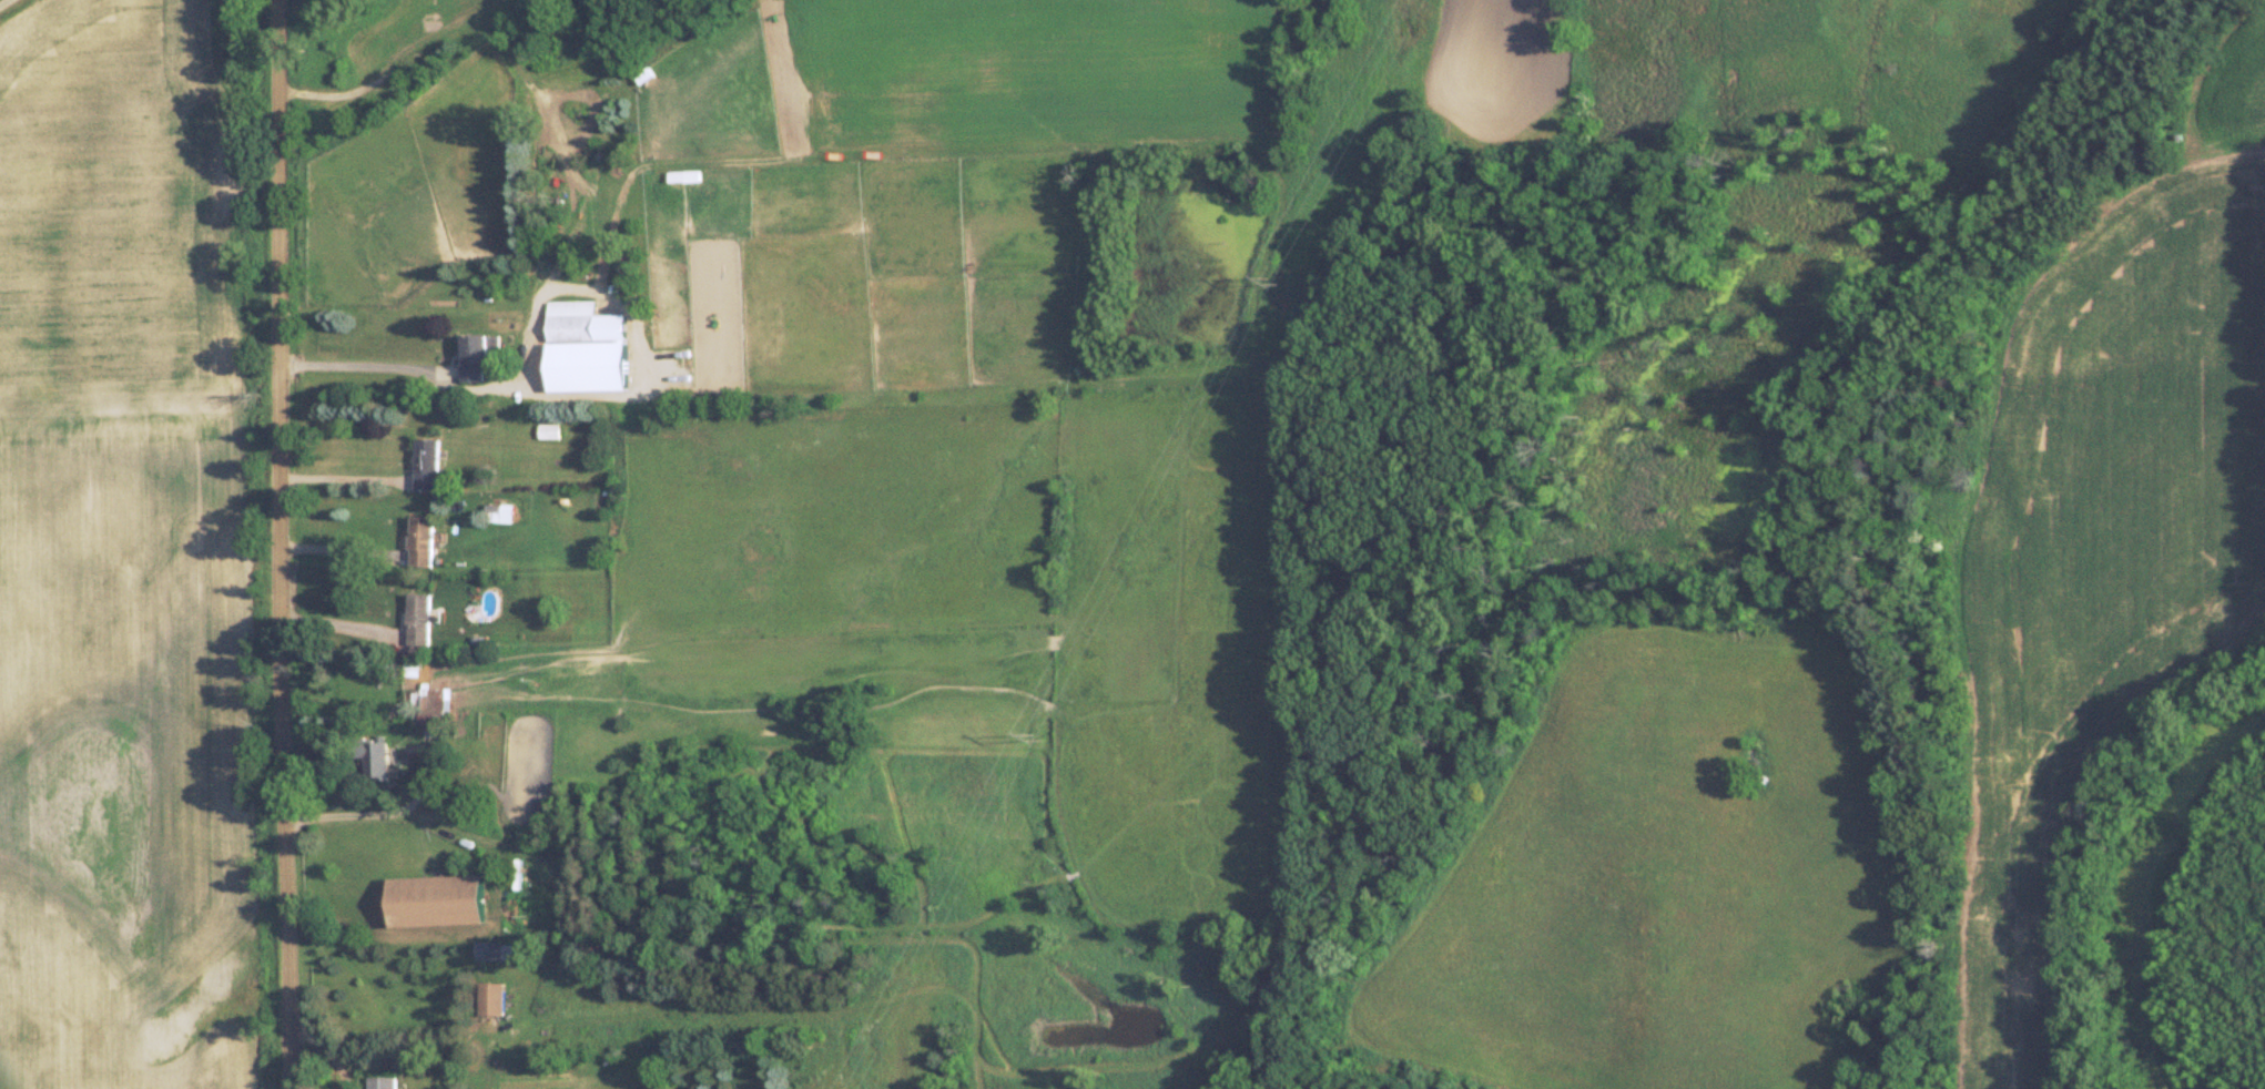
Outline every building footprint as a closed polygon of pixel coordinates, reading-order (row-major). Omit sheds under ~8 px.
[(699,170),(667,170),(667,182),(699,182),(699,170)] [(594,300),(547,300),(547,341),(594,341),(594,300)] [(414,489),(437,489),(437,438),(414,438),(414,489)] [(409,566),(431,566),(431,516),(409,516),(409,566)] [(407,644),(429,644),(429,593),(407,593),(407,644)] [(412,724),(445,724),(445,688),(412,688),(412,724)] [(388,738),(358,738),(358,779),(387,779),(388,738)] [(386,876),(387,924),(482,922),(481,874),(386,876)] [(474,941),(474,960),(511,960),(511,941),(474,941)] [(503,1014),(503,981),(477,981),(477,1014),(503,1014)] [(395,1075),(367,1075),(367,1088),(395,1088),(395,1075)]
